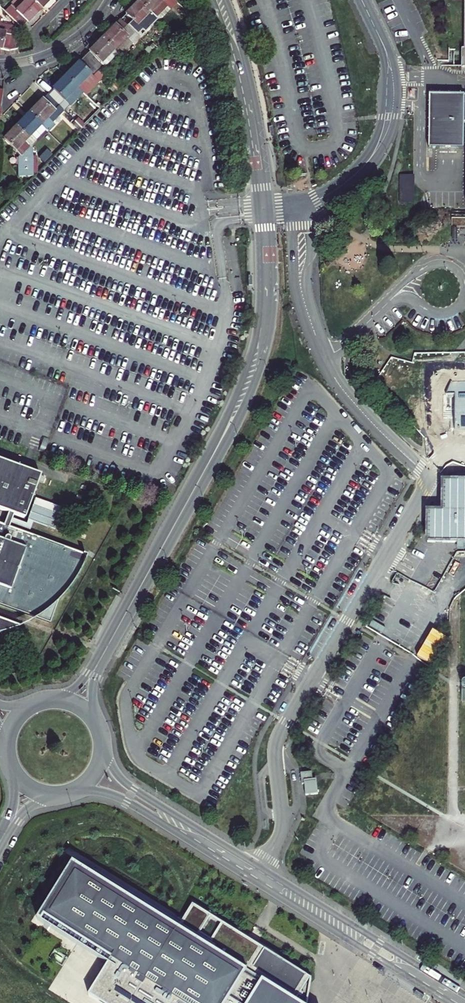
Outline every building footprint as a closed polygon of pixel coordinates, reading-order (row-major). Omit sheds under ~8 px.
[(9,17),(21,28),(39,10),(29,0),(14,0),(11,4),(12,5),(5,12),(9,17)] [(39,10),(49,0),(29,0),(39,10)] [(174,0),(138,0),(137,1),(149,12),(158,21),(176,2),(174,0)] [(149,12),(137,1),(120,19),(132,31),(149,12)] [(189,15),(183,9),(181,11),(187,17),(189,15)] [(132,31),(120,19),(101,38),(118,55),(132,41),(134,42),(139,37),(132,31)] [(8,51),(17,48),(20,33),(12,31),(13,27),(0,24),(0,49),(8,51)] [(118,55),(101,38),(83,57),(100,74),(118,55)] [(153,52),(147,46),(145,49),(151,55),(153,52)] [(65,75),(77,86),(90,73),(95,78),(100,74),(83,57),(65,75)] [(46,94),(63,111),(82,91),(77,86),(65,75),(46,94)] [(111,84),(117,90),(123,83),(117,77),(111,84)] [(105,96),(108,99),(117,90),(111,84),(103,91),(107,94),(105,96)] [(63,111),(46,94),(29,113),(45,129),(48,132),(54,125),(52,122),(63,111)] [(451,97),(429,96),(429,153),(451,154),(462,154),(464,154),(464,97),(451,97)] [(45,129),(29,113),(16,126),(30,141),(31,144),(45,129)] [(74,121),(80,127),(86,121),(80,115),(74,121)] [(80,127),(74,121),(71,124),(77,130),(80,127)] [(30,141),(16,126),(3,139),(19,156),(31,144),(30,141)] [(414,184),(414,174),(400,174),(400,203),(414,203),(414,184)] [(49,624),(57,600),(66,591),(72,583),(78,574),(83,564),(86,555),(8,526),(12,514),(24,518),(40,474),(0,459),(0,509),(8,512),(3,525),(0,523),(0,606),(49,624)] [(441,479),(441,509),(426,509),(425,543),(464,544),(464,479),(441,479)] [(8,631),(18,627),(0,620),(0,633),(8,631)] [(313,772),(301,773),(303,784),(305,784),(308,784),(309,791),(306,791),(306,795),(319,794),(318,782),(314,782),(314,780),(313,776),(313,772)] [(96,877),(76,865),(42,922),(113,966),(93,998),(101,1002),(311,1002),(315,982),(260,947),(247,939),(196,907),(183,928),(98,874),(96,877)]
